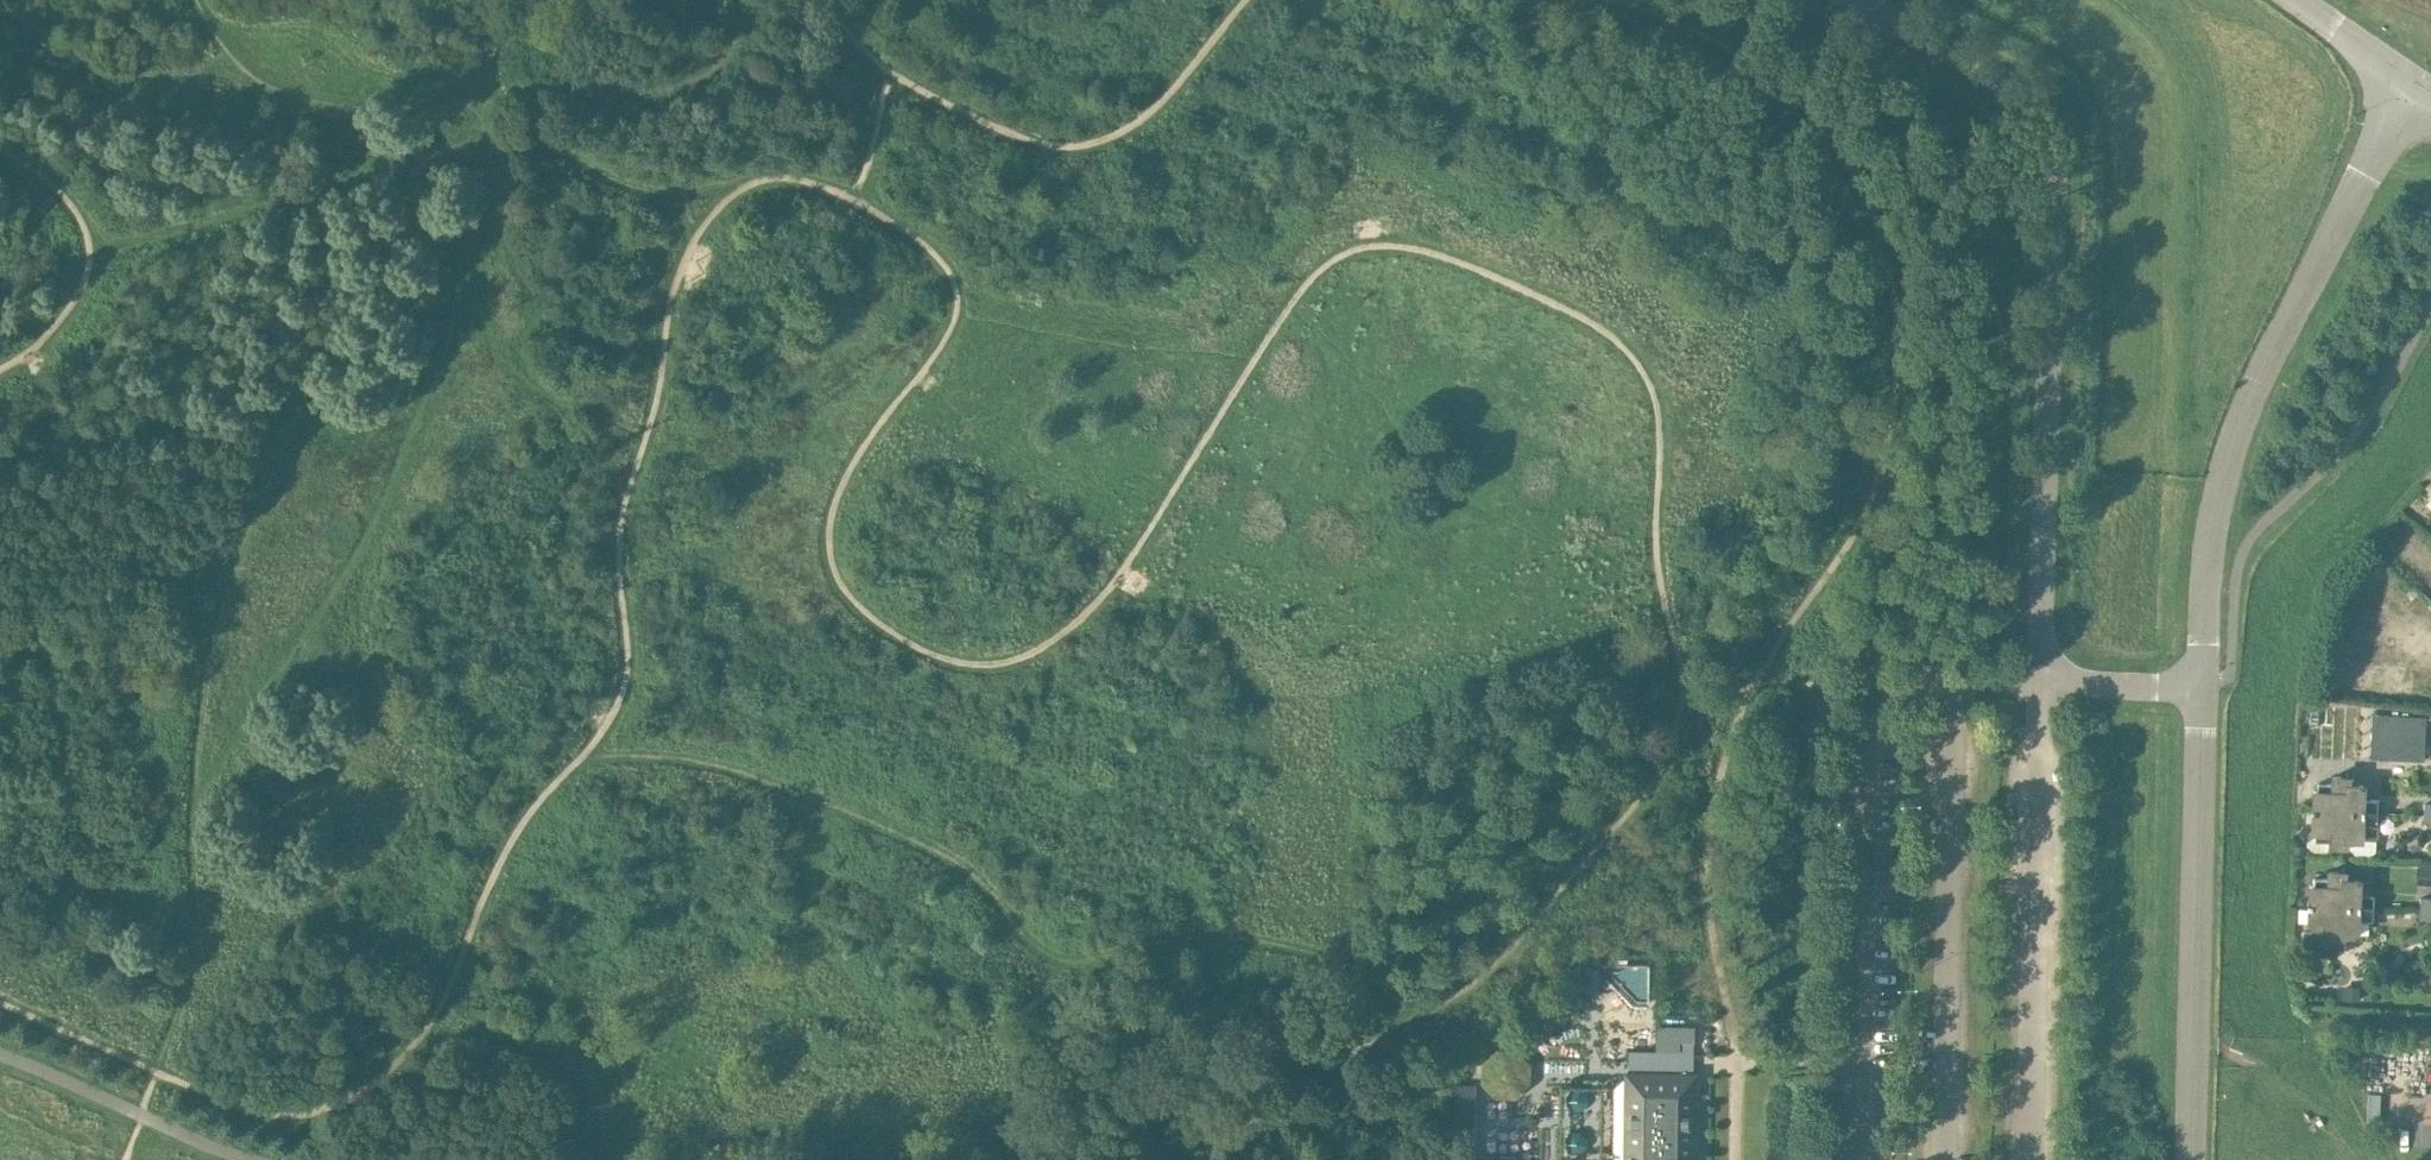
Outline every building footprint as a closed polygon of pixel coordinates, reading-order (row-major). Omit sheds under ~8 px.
[(2310,809),(2376,812),(2376,798),(2365,798),(2365,782),(2355,782),(2355,777),(2351,777),(2351,774),(2329,774),(2329,783),(2316,782),(2316,787),(2311,787),(2310,809)] [(2430,814),(2430,804),(2422,803),(2422,813),(2430,814)] [(2376,825),(2376,812),(2310,809),(2309,831),(2314,831),(2314,837),(2327,837),(2327,847),(2348,847),(2348,840),(2363,840),(2364,824),(2376,825)] [(2422,813),(2421,824),(2430,824),(2430,814),(2422,813)] [(2307,904),(2373,906),(2374,879),(2361,879),(2361,877),(2346,876),(2346,869),(2325,868),(2325,877),(2312,877),(2312,882),(2307,882),(2307,904)] [(2418,868),(2417,882),(2430,882),(2430,868),(2418,868)] [(2430,908),(2430,898),(2419,898),(2419,908),(2430,908)] [(2373,906),(2307,904),(2306,926),(2324,926),(2324,931),(2300,930),(2300,946),(2343,947),(2343,935),(2359,935),(2359,919),(2373,920),(2373,906)] [(2419,908),(2419,918),(2430,918),(2430,908),(2419,908)] [(1525,1065),(1515,1054),(1492,1053),(1486,1058),(1486,1081),(1496,1092),(1513,1092),(1524,1082),(1525,1065)] [(1694,1075),(1627,1074),(1614,1087),(1613,1159),(1693,1159),(1694,1075)]
